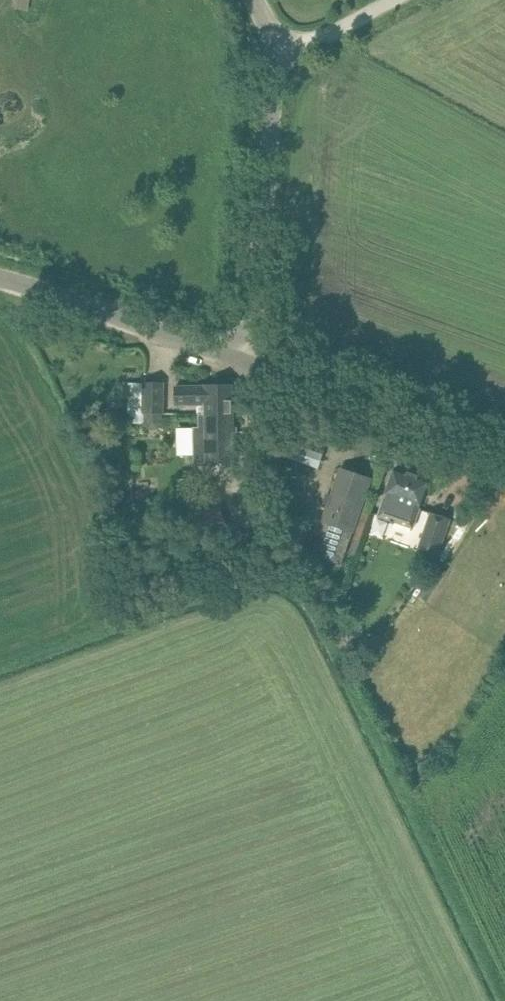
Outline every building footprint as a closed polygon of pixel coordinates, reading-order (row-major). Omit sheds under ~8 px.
[(128,413),(144,413),(162,413),(163,382),(145,382),(145,383),(129,382),(128,413)] [(234,413),(233,405),(233,385),(205,385),(205,386),(176,386),(176,405),(198,404),(198,414),(234,413)] [(198,414),(199,426),(194,426),(195,463),(235,462),(234,413),(198,414)] [(386,497),(380,516),(412,528),(418,508),(423,497),(429,478),(396,467),(390,486),(386,497)] [(312,552),(343,563),(372,479),(340,468),(312,552)] [(230,541),(221,505),(198,511),(206,547),(230,541)] [(431,513),(424,531),(418,551),(437,557),(450,519),(431,513)]
